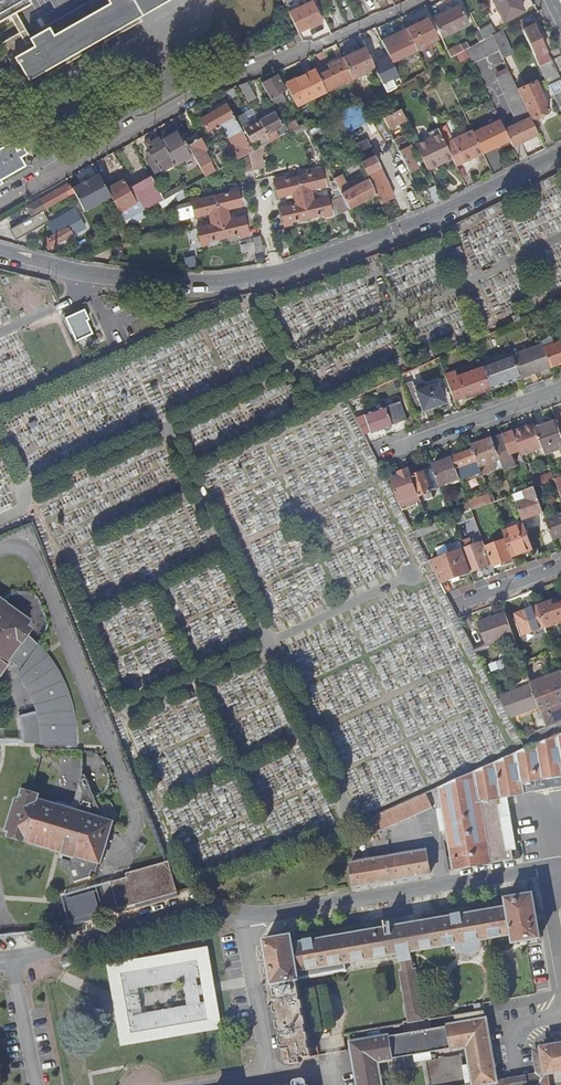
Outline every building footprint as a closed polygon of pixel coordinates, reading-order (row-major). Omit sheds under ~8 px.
[(8,16),(17,33),(0,43),(0,46),(22,83),(48,68),(51,72),(54,70),(52,66),(134,19),(136,23),(140,21),(137,17),(167,0),(92,0),(46,26),(46,28),(28,38),(14,13),(30,4),(29,3),(28,0),(0,0),(0,21),(8,16)] [(297,31),(320,20),(319,17),(321,16),(314,0),(302,0),(305,6),(303,7),(295,10),(289,14),(297,31)] [(503,22),(522,12),(516,0),(491,0),(503,22)] [(461,10),(435,23),(445,41),(470,28),(461,10)] [(547,54),(529,16),(518,22),(548,85),(560,79),(548,53),(547,54)] [(52,66),(54,70),(136,23),(134,19),(52,66)] [(426,19),(405,29),(415,50),(436,39),(426,19)] [(490,26),(479,31),(483,40),(492,35),(495,34),(490,26)] [(405,29),(380,41),(391,63),(415,51),(415,50),(405,29)] [(501,31),(495,34),(492,35),(498,50),(502,58),(511,53),(501,31)] [(483,40),(466,49),(472,63),(498,50),(492,35),(483,40)] [(367,46),(364,47),(369,58),(372,56),(367,46)] [(364,47),(342,58),(353,79),(375,68),(369,58),(364,47)] [(372,56),(369,58),(375,68),(386,92),(395,87),(390,77),(392,76),(383,58),(375,62),(372,56)] [(318,75),(326,92),(352,79),(353,79),(342,58),(327,65),(330,69),(318,75)] [(330,69),(327,65),(316,70),(318,75),(330,69)] [(315,69),(284,84),(296,106),(326,92),(318,75),(316,70),(315,69)] [(508,139),(512,146),(537,134),(531,119),(516,90),(508,72),(496,78),(517,123),(504,130),(508,139)] [(267,76),(259,80),(275,108),(286,102),(280,92),(284,90),(276,75),(269,79),(267,76)] [(517,89),(531,119),(534,120),(540,117),(541,114),(549,110),(536,81),(517,89)] [(246,82),(238,85),(248,102),(255,98),(246,82)] [(553,96),(558,107),(560,106),(560,92),(553,96)] [(225,104),(223,100),(206,110),(208,114),(225,104)] [(247,154),(252,151),(225,104),(208,114),(199,119),(206,131),(220,123),(231,144),(224,148),(232,162),(247,154)] [(382,117),(395,111),(392,105),(369,117),(372,122),(382,117)] [(388,129),(404,121),(399,109),(395,111),(382,117),(388,129)] [(265,134),(270,141),(278,137),(273,130),(281,126),(273,112),(270,114),(258,121),(265,134)] [(258,138),(262,146),(270,141),(265,134),(258,121),(247,127),(244,129),(243,129),(250,143),(258,138)] [(295,121),(285,126),(288,131),(289,131),(297,126),(295,121)] [(500,121),(472,133),(482,152),(508,139),(504,130),(500,121)] [(297,126),(289,131),(292,135),(302,130),(299,125),(297,126)] [(427,170),(451,158),(447,150),(454,147),(451,140),(445,126),(438,130),(437,129),(428,133),(430,138),(415,145),(427,170)] [(173,163),(191,153),(186,145),(181,136),(177,130),(160,140),(173,163)] [(472,133),(471,131),(451,140),(454,147),(447,150),(451,158),(455,165),(482,152),(472,133)] [(144,142),(146,145),(149,151),(146,152),(148,157),(146,159),(154,173),(159,169),(161,172),(174,165),(173,163),(160,140),(156,133),(148,137),(148,138),(144,142)] [(395,145),(404,141),(402,136),(393,140),(395,145)] [(195,139),(194,139),(193,139),(192,140),(192,141),(192,142),(186,145),(191,153),(204,177),(215,171),(203,150),(206,149),(200,137),(195,140),(195,139)] [(15,171),(11,164),(17,160),(16,159),(18,158),(25,154),(21,147),(15,151),(10,143),(0,148),(0,180),(15,171)] [(398,151),(408,173),(417,169),(413,162),(416,160),(411,150),(408,151),(406,147),(398,151)] [(247,154),(251,171),(263,168),(259,152),(258,148),(252,151),(247,154)] [(375,194),(380,204),(393,198),(373,156),(360,162),(365,173),(368,178),(368,179),(375,194)] [(11,164),(15,171),(23,166),(18,158),(16,159),(17,160),(11,164)] [(311,173),(273,182),(277,198),(291,194),(294,205),(280,208),(283,224),(330,212),(326,197),(312,201),(310,190),(323,187),(319,168),(310,170),(311,173)] [(80,183),(71,188),(83,211),(110,196),(107,190),(106,189),(98,174),(98,173),(88,178),(80,183)] [(337,189),(340,195),(347,208),(375,194),(368,179),(368,178),(360,182),(357,176),(345,182),(340,173),(332,177),(333,180),(334,181),(337,189)] [(365,173),(357,176),(360,182),(368,178),(365,173)] [(78,180),(80,183),(88,178),(87,175),(78,180)] [(130,186),(144,210),(171,194),(169,190),(161,195),(150,175),(130,186)] [(112,199),(123,221),(144,210),(130,186),(129,186),(125,179),(106,189),(107,190),(110,196),(112,199)] [(334,181),(333,180),(329,181),(331,190),(337,189),(334,181)] [(1,235),(9,243),(46,222),(40,212),(73,194),(67,184),(26,207),(32,217),(1,235)] [(169,190),(171,194),(179,190),(177,186),(169,190)] [(439,202),(441,200),(434,186),(432,187),(433,189),(427,192),(433,204),(439,202)] [(418,193),(424,207),(433,204),(427,192),(433,189),(432,187),(418,193)] [(236,190),(190,201),(194,217),(208,214),(211,224),(196,228),(200,243),(246,232),(243,217),(229,220),(226,209),(240,206),(236,190)] [(339,213),(348,209),(347,208),(340,195),(332,199),(339,213)] [(74,209),(47,224),(52,233),(68,224),(70,226),(48,238),(46,237),(42,239),(48,248),(52,246),(74,233),(73,231),(83,225),(74,209)] [(351,215),(359,231),(367,228),(358,211),(351,215)] [(259,236),(251,237),(254,252),(262,250),(259,236)] [(84,308),(65,317),(76,340),(81,338),(84,344),(92,341),(89,334),(93,332),(87,320),(89,319),(84,308)] [(531,318),(522,321),(528,337),(537,334),(531,318)] [(539,340),(542,348),(553,344),(550,336),(539,340)] [(549,367),(560,362),(560,341),(553,344),(542,348),(549,367)] [(540,345),(511,356),(519,378),(548,368),(540,345)] [(511,356),(510,355),(480,366),(481,368),(489,389),(519,378),(511,356)] [(463,398),(489,389),(481,368),(455,377),(454,372),(444,377),(453,401),(463,398)] [(411,383),(403,386),(414,414),(445,403),(437,384),(415,391),(411,383)] [(355,412),(351,413),(363,435),(406,420),(400,402),(358,417),(355,412)] [(560,449),(560,433),(557,421),(536,429),(543,450),(545,455),(560,449)] [(536,429),(534,426),(516,432),(521,445),(522,445),(524,452),(531,450),(533,454),(543,450),(536,429)] [(513,433),(513,432),(503,436),(503,435),(492,439),(503,470),(515,466),(511,454),(520,451),(513,433)] [(521,445),(516,432),(513,433),(520,451),(521,453),(524,452),(522,445),(521,445)] [(492,439),(491,438),(471,445),(472,450),(479,468),(486,465),(489,473),(494,471),(492,463),(496,461),(498,465),(496,466),(499,475),(504,473),(503,470),(492,439)] [(482,476),(479,468),(472,450),(466,453),(459,455),(452,458),(460,479),(461,481),(475,476),(476,478),(482,476)] [(452,458),(431,466),(433,470),(439,487),(460,479),(452,458)] [(399,476),(390,479),(399,503),(407,500),(409,506),(421,501),(420,500),(419,497),(412,477),(409,469),(398,473),(399,476)] [(433,470),(412,477),(419,497),(425,495),(427,501),(433,498),(431,492),(440,489),(439,487),(433,470)] [(533,488),(534,488),(554,480),(552,473),(531,481),(533,488)] [(513,495),(522,521),(543,513),(533,488),(513,495)] [(471,511),(492,503),(489,495),(468,503),(471,511)] [(407,500),(399,503),(403,511),(410,508),(409,506),(407,500)] [(471,511),(464,514),(473,539),(481,536),(471,511)] [(553,540),(560,537),(560,515),(546,521),(553,540)] [(503,532),(506,540),(512,557),(532,550),(523,525),(503,532)] [(460,543),(462,550),(470,572),(474,583),(480,581),(476,571),(478,570),(480,573),(485,571),(484,568),(489,566),(485,556),(486,555),(486,554),(487,553),(485,547),(483,542),(475,545),(473,542),(471,543),(469,539),(460,543)] [(485,547),(487,553),(492,567),(513,560),(512,557),(506,540),(485,547)] [(462,550),(429,563),(440,584),(470,572),(462,550)] [(537,608),(545,629),(560,624),(560,605),(554,608),(552,602),(537,608)] [(6,661),(20,671),(18,675),(28,690),(38,714),(19,719),(22,735),(22,745),(74,747),(74,740),(71,712),(62,685),(53,668),(41,652),(25,635),(28,630),(24,627),(27,623),(0,603),(0,670),(6,661)] [(545,629),(537,608),(516,616),(520,627),(517,628),(520,637),(534,632),(537,639),(547,635),(545,629)] [(512,636),(504,613),(477,623),(486,646),(512,636)] [(546,727),(560,721),(560,673),(560,672),(536,681),(530,683),(530,685),(539,708),(546,727)] [(499,697),(510,719),(539,708),(530,685),(499,697)] [(525,748),(439,787),(448,842),(443,843),(447,870),(490,863),(479,801),(492,799),(522,794),(520,781),(560,774),(560,733),(525,748)] [(522,794),(560,788),(560,774),(520,781),(522,794)] [(15,801),(6,832),(10,833),(9,838),(23,843),(23,842),(64,854),(60,866),(60,867),(61,867),(69,869),(72,878),(74,884),(90,879),(92,873),(96,874),(107,838),(111,824),(101,821),(102,818),(84,777),(81,776),(78,786),(81,794),(76,811),(77,812),(76,814),(75,813),(75,814),(57,809),(57,808),(56,808),(37,803),(37,802),(36,802),(37,797),(22,793),(20,801),(19,803),(17,802),(15,801)] [(479,801),(490,863),(503,861),(492,799),(479,801)] [(425,850),(349,863),(353,887),(429,874),(425,850)] [(110,884),(118,911),(125,909),(177,894),(168,863),(126,875),(127,879),(110,884)] [(66,901),(73,923),(94,917),(99,915),(93,894),(66,901)] [(301,1056),(302,1058),(311,1056),(298,979),(345,972),(345,971),(344,963),(398,954),(399,961),(399,962),(401,962),(402,970),(400,971),(409,1025),(423,1023),(414,969),(411,969),(410,961),(411,960),(411,959),(409,952),(512,934),(513,942),(514,943),(523,942),(524,952),(532,950),(531,940),(540,938),(532,896),(506,900),(507,908),(403,926),(393,928),(292,945),(291,937),(265,940),(268,961),(272,984),(274,984),(275,987),(273,988),(274,996),(276,996),(277,1004),(272,1004),(273,1008),(274,1007),(275,1014),(274,1014),(275,1024),(277,1024),(278,1031),(276,1031),(278,1040),(280,1040),(281,1046),(279,1047),(280,1056),(289,1055),(290,1065),(299,1063),(298,1056),(301,1056)] [(393,928),(403,926),(401,914),(396,915),(391,916),(393,928)] [(411,959),(513,942),(512,934),(409,952),(411,959)] [(117,1012),(126,1010),(127,1016),(120,1017),(124,1042),(219,1026),(215,1001),(201,1003),(200,995),(208,994),(207,990),(207,985),(199,986),(197,978),(211,976),(206,950),(111,966),(116,992),(122,991),(123,996),(114,998),(116,1005),(117,1012)] [(344,963),(345,971),(399,961),(398,954),(344,963)] [(357,1084),(381,1084),(377,1063),(384,1061),(394,1060),(451,1050),(466,1048),(473,1084),(487,1084),(495,1084),(495,1082),(485,1020),(447,1026),(390,1036),(350,1043),(357,1084)] [(540,1048),(544,1074),(560,1071),(560,1044),(540,1048)] [(539,1084),(547,1084),(547,1083),(560,1081),(560,1071),(544,1074),(540,1048),(533,1049),(537,1075),(515,1078),(495,1082),(495,1084),(487,1084),(531,1084),(539,1084)]
